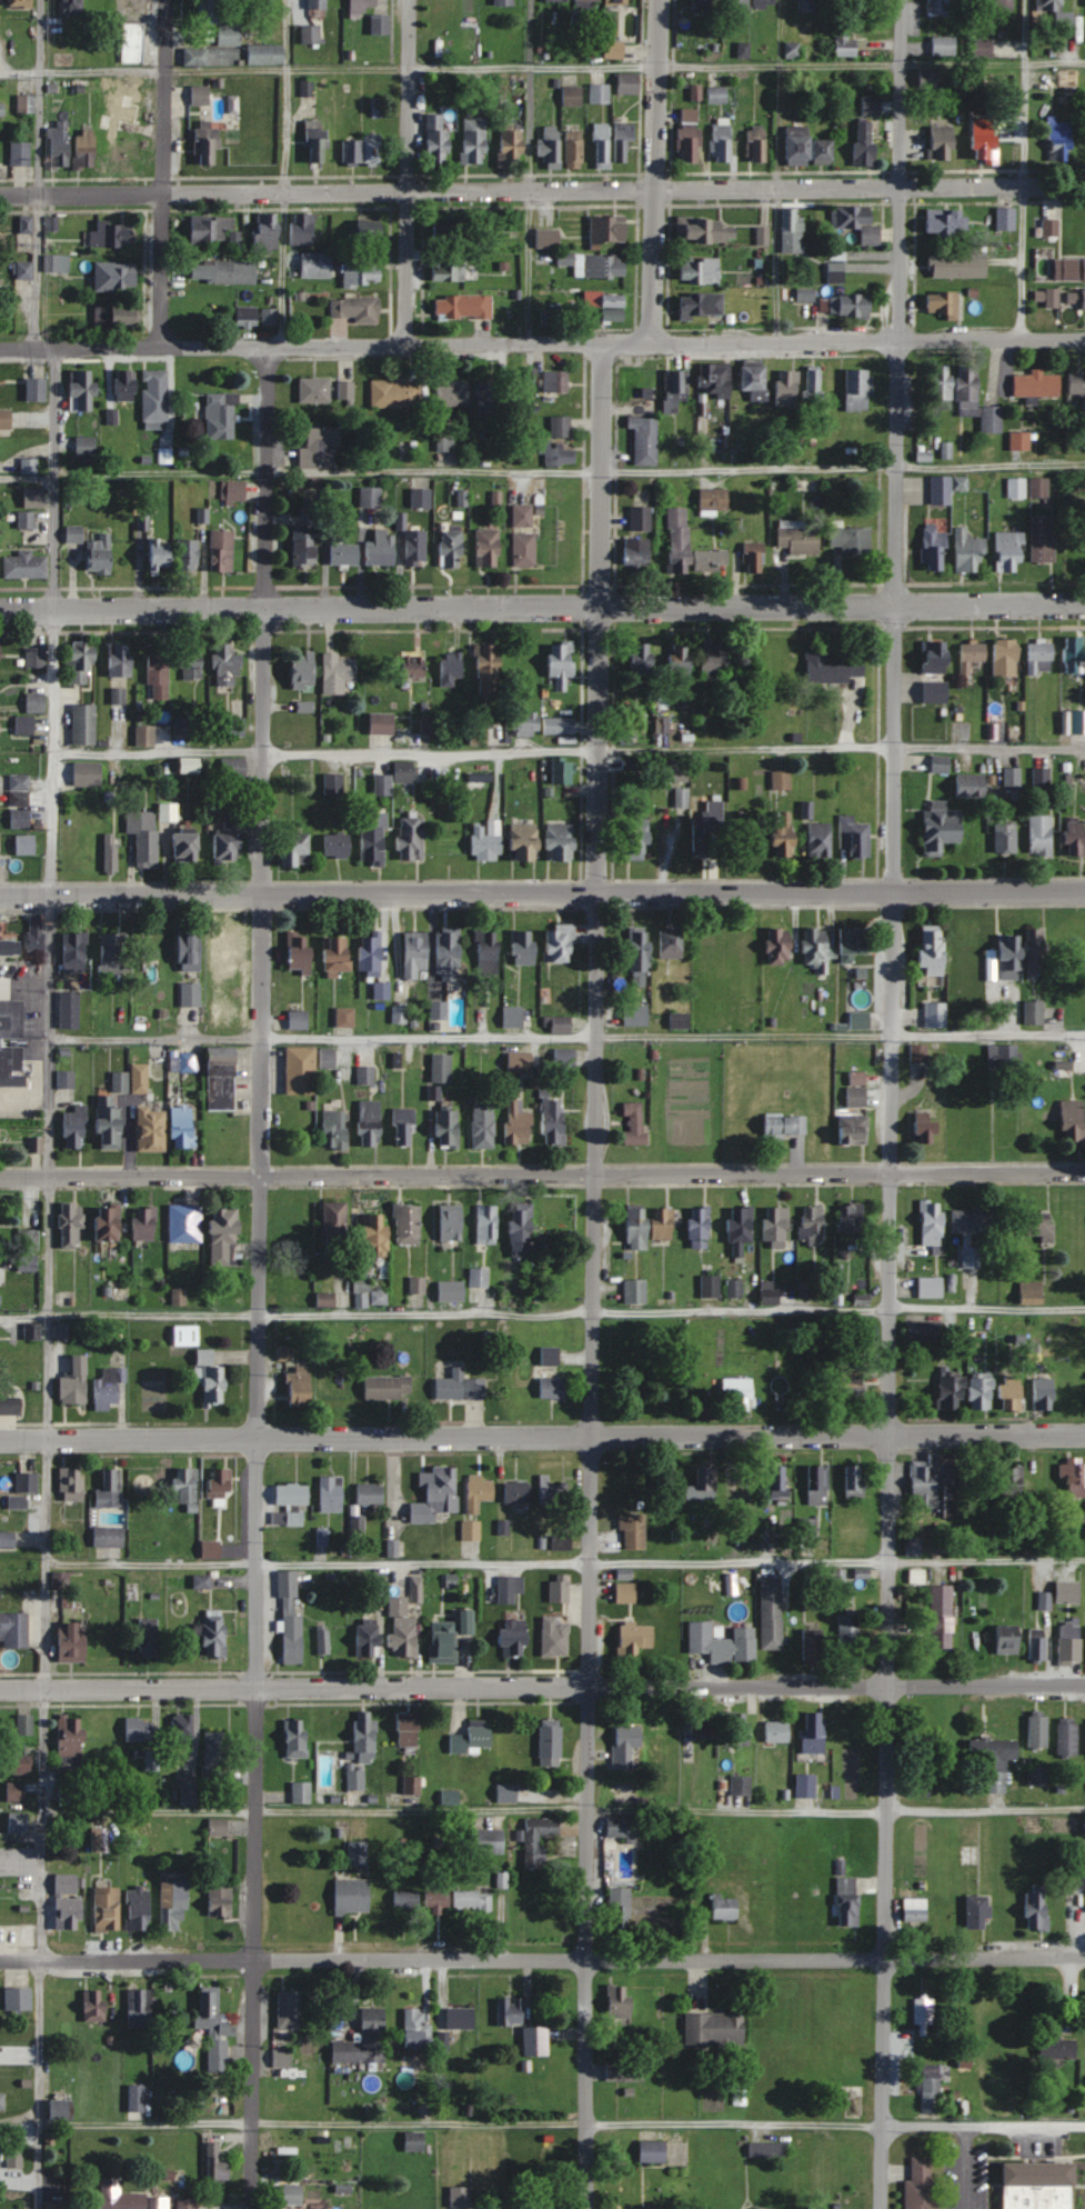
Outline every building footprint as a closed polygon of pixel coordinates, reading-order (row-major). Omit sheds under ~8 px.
[(85,13),(85,0),(59,0),(59,13),(85,13)] [(326,0),(309,0),(309,10),(327,10),(326,0)] [(352,14),(379,14),(379,0),(352,0),(352,14)] [(723,10),(747,10),(747,8),(771,7),(771,0),(723,0),(723,10)] [(810,0),(787,0),(787,12),(810,12),(810,0)] [(874,0),(847,0),(847,9),(874,9),(874,0)] [(944,0),(920,0),(920,16),(944,16),(944,0)] [(1008,11),(1008,0),(985,0),(985,11),(1008,11)] [(1070,13),(1060,13),(1060,0),(1032,0),(1032,12),(1048,12),(1048,26),(1070,26),(1070,13)] [(371,35),(391,35),(391,15),(371,15),(371,35)] [(123,23),(123,62),(143,62),(143,23),(123,23)] [(831,56),(852,56),(852,39),(844,40),(844,25),(831,25),(831,56)] [(301,26),(301,43),(320,43),(320,26),(301,26)] [(927,37),(927,55),(951,55),(951,37),(927,37)] [(249,64),(286,64),(286,44),(249,44),(249,64)] [(914,71),(914,89),(935,89),(935,71),(914,71)] [(1072,71),(1055,71),(1055,85),(1072,85),(1072,71)] [(641,94),(641,73),(619,73),(619,94),(641,94)] [(313,96),(313,79),(301,79),(301,96),(313,96)] [(610,103),(610,84),(590,84),(590,103),(610,103)] [(722,103),(722,88),(705,88),(705,103),(722,103)] [(109,137),(139,140),(141,120),(130,118),(133,94),(115,91),(109,137)] [(18,112),(35,112),(35,96),(18,96),(18,112)] [(857,115),(877,115),(877,96),(858,96),(857,115)] [(693,111),(679,109),(678,119),(692,121),(693,111)] [(450,114),(427,114),(427,163),(450,163),(450,114)] [(463,163),(488,163),(488,118),(463,118),(463,163)] [(725,163),(725,119),(709,118),(709,163),(725,163)] [(51,167),(71,167),(71,120),(51,120),(51,167)] [(328,120),(306,120),(306,148),(311,148),(310,164),(327,164),(328,120)] [(220,128),(211,128),(211,121),(201,121),(201,166),(220,166),(220,128)] [(1042,162),(1067,162),(1067,121),(1042,121),(1042,162)] [(847,167),(868,167),(868,122),(852,122),(852,149),(847,149),(847,167)] [(596,168),(611,168),(611,123),(596,123),(596,168)] [(634,163),(634,124),(616,124),(616,163),(634,163)] [(694,125),(673,125),(673,164),(694,164),(694,125)] [(760,162),(760,126),(742,126),(743,162),(760,162)] [(948,126),(923,126),(923,161),(948,161),(948,126)] [(561,165),(560,127),(544,127),(544,139),(538,139),(538,156),(549,156),(549,165),(561,165)] [(76,168),(96,168),(96,131),(76,131),(76,168)] [(525,131),(501,131),(501,164),(525,164),(525,131)] [(585,169),(585,131),(567,131),(567,169),(585,169)] [(383,165),(383,134),(363,134),(363,139),(343,139),(343,165),(383,165)] [(963,163),(992,163),(992,135),(963,135),(963,163)] [(778,164),(826,164),(826,137),(778,137),(778,164)] [(32,142),(11,142),(11,166),(32,166),(32,142)] [(876,225),(866,225),(866,206),(827,206),(827,229),(855,228),(855,245),(876,245),(876,225)] [(1012,231),(1012,208),(992,208),(992,231),(1012,231)] [(778,209),(778,253),(799,253),(799,217),(792,217),(792,209),(778,209)] [(957,211),(920,211),(920,238),(957,238),(957,211)] [(256,213),(255,251),(280,251),(280,213),(256,213)] [(317,213),(292,213),(292,244),(317,244),(317,213)] [(191,243),(233,243),(233,216),(191,216),(191,243)] [(591,246),(629,246),(629,229),(618,229),(618,217),(591,217),(591,246)] [(441,244),(467,243),(466,219),(441,220),(441,244)] [(673,243),(731,245),(731,221),(674,219),(673,243)] [(1056,237),(1056,219),(1037,219),(1037,237),(1056,237)] [(358,221),(358,241),(384,241),(384,221),(358,221)] [(90,230),(90,247),(135,247),(135,223),(97,223),(97,230),(90,230)] [(753,228),(753,245),(765,245),(765,228),(753,228)] [(559,229),(536,229),(536,247),(559,247),(559,229)] [(333,253),(302,253),(302,277),(333,277),(333,253)] [(575,278),(627,279),(628,255),(558,253),(558,265),(575,265),(575,278)] [(69,272),(69,255),(45,255),(45,272),(69,272)] [(981,278),(981,255),(925,255),(925,278),(981,278)] [(716,258),(674,258),(674,284),(716,284),(716,258)] [(344,287),(370,287),(370,281),(382,281),(382,275),(365,275),(365,259),(344,259),(344,287)] [(1084,281),(1084,259),(1049,259),(1049,281),(1084,281)] [(193,260),(193,283),(257,284),(257,262),(193,260)] [(95,292),(137,292),(137,262),(95,262),(95,292)] [(432,281),(466,281),(466,262),(432,262),(432,281)] [(841,262),(824,262),(824,283),(841,283),(841,262)] [(33,278),(33,263),(18,263),(18,278),(33,278)] [(1054,307),(1054,290),(1042,290),(1042,307),(1054,307)] [(810,291),(794,291),(793,301),(810,301),(810,291)] [(626,322),(626,311),(627,311),(627,293),(585,292),(585,307),(604,308),(604,322),(626,322)] [(1074,292),(1074,312),(1084,312),(1084,292),(1074,292)] [(954,318),(953,293),(921,293),(921,318),(954,318)] [(437,295),(437,318),(493,318),(493,295),(437,295)] [(675,295),(675,318),(719,318),(719,295),(675,295)] [(866,295),(824,295),(824,317),(866,317),(866,295)] [(380,321),(380,298),(331,298),(331,321),(380,321)] [(95,328),(140,328),(140,304),(95,304),(95,328)] [(258,307),(236,307),(236,327),(258,327),(258,307)] [(278,326),(278,308),(263,308),(263,326),(278,326)] [(588,322),(588,312),(569,312),(569,322),(588,322)] [(727,396),(727,362),(700,362),(700,396),(727,396)] [(998,406),(973,405),(973,364),(952,363),(951,415),(976,415),(976,431),(998,431),(998,406)] [(746,400),(760,400),(760,364),(734,364),(734,390),(746,390),(746,400)] [(946,408),(946,364),(928,364),(928,408),(946,408)] [(818,367),(800,367),(800,402),(818,402),(818,367)] [(840,411),(865,411),(865,368),(840,368),(840,411)] [(137,400),(137,369),(117,369),(117,400),(137,400)] [(771,406),(794,406),(794,369),(771,369),(771,406)] [(168,370),(144,370),(144,424),(168,424),(168,370)] [(660,370),(660,412),(679,412),(679,370),(660,370)] [(70,397),(79,397),(79,410),(94,410),(94,396),(97,396),(97,371),(70,371),(70,397)] [(569,393),(569,371),(543,371),(543,393),(569,393)] [(1028,374),(1010,374),(1010,396),(1055,396),(1055,372),(1028,372),(1028,374)] [(1063,372),(1063,394),(1080,394),(1080,411),(1084,411),(1084,372),(1063,372)] [(47,378),(27,378),(27,402),(47,402),(47,378)] [(331,378),(300,378),(300,403),(331,403),(331,378)] [(355,381),(338,381),(338,402),(355,402),(355,381)] [(372,407),(421,407),(421,381),(372,381),(372,407)] [(470,406),(470,381),(437,381),(437,406),(470,406)] [(503,383),(479,383),(479,415),(503,415),(503,383)] [(207,393),(207,430),(238,430),(238,393),(207,393)] [(12,430),(13,409),(0,409),(0,430),(12,430)] [(572,438),(572,417),(551,417),(552,438),(572,438)] [(653,417),(629,417),(629,429),(634,429),(634,465),(653,465),(653,417)] [(308,448),(300,448),(300,468),(335,468),(335,448),(341,448),(341,428),(308,428),(308,448)] [(95,456),(95,436),(77,436),(77,456),(95,456)] [(449,442),(438,442),(438,451),(449,451),(449,442)] [(563,450),(563,443),(544,443),(544,465),(576,465),(576,450),(563,450)] [(38,472),(38,458),(23,458),(23,472),(38,472)] [(926,503),(947,503),(947,475),(926,475),(926,503)] [(964,490),(964,476),(948,476),(948,490),(964,490)] [(1044,477),(1027,477),(1027,496),(1044,496),(1044,477)] [(247,481),(223,481),(223,502),(247,502),(247,481)] [(25,506),(45,506),(45,487),(25,487),(25,506)] [(381,507),(381,488),(360,488),(360,507),(381,507)] [(432,489),(411,489),(411,508),(432,508),(432,489)] [(322,526),(321,503),(306,504),(308,527),(322,526)] [(533,527),(533,504),(514,504),(514,527),(533,527)] [(626,530),(647,530),(647,505),(626,505),(626,530)] [(663,572),(684,572),(684,507),(663,507),(663,572)] [(19,527),(34,527),(34,512),(19,512),(19,527)] [(1027,562),(1049,562),(1049,514),(1027,514),(1027,562)] [(932,522),(917,522),(917,569),(939,569),(939,531),(932,531),(932,522)] [(441,567),(463,567),(463,525),(441,525),(441,567)] [(814,526),(773,526),(773,546),(784,546),(784,554),(814,554),(814,526)] [(866,553),(866,526),(825,526),(825,545),(837,545),(837,553),(866,553)] [(982,553),(982,538),(963,538),(963,526),(950,526),(950,570),(974,570),(974,553),(982,553)] [(83,527),(69,527),(69,541),(83,541),(83,527)] [(213,570),(234,570),(234,529),(213,529),(213,570)] [(374,541),(367,541),(367,566),(396,566),(396,535),(386,535),(386,529),(374,529),(374,541)] [(477,529),(477,568),(501,568),(501,529),(477,529)] [(294,566),(317,566),(317,531),(294,531),(294,566)] [(428,565),(428,531),(406,531),(406,565),(428,565)] [(1019,561),(1019,531),(991,531),(991,570),(1012,570),(1012,561),(1019,561)] [(113,573),(113,532),(100,532),(100,540),(88,540),(88,573),(113,573)] [(536,533),(514,533),(514,567),(536,567),(536,533)] [(573,534),(550,534),(550,570),(573,570),(573,534)] [(619,537),(619,564),(645,564),(645,537),(619,537)] [(172,566),(172,538),(151,538),(151,574),(159,574),(159,566),(172,566)] [(179,569),(200,569),(200,538),(179,538),(179,569)] [(756,562),(760,562),(760,541),(738,541),(738,572),(756,572),(756,562)] [(360,566),(360,543),(330,543),(330,566),(360,566)] [(5,577),(48,577),(48,556),(33,556),(33,550),(18,550),(18,555),(5,555),(5,577)] [(689,550),(689,570),(723,570),(723,550),(689,550)] [(1080,671),(1080,636),(1060,636),(1060,671),(1080,671)] [(1013,676),(1013,638),(988,638),(988,676),(1013,676)] [(568,676),(567,640),(542,641),(543,677),(550,677),(550,691),(562,690),(561,676),(568,676)] [(719,679),(719,640),(697,640),(697,679),(719,679)] [(916,672),(942,672),(942,640),(916,640),(916,672)] [(648,684),(648,642),(624,642),(624,684),(648,684)] [(1023,642),(1023,674),(1048,674),(1048,642),(1023,642)] [(132,643),(109,643),(109,677),(132,677),(132,643)] [(234,643),(217,643),(217,685),(236,685),(236,676),(243,676),(243,659),(234,659),(234,643)] [(492,691),(492,643),(470,643),(470,691),(492,691)] [(981,661),(981,643),(955,643),(955,674),(967,674),(967,661),(981,661)] [(664,676),(686,676),(686,645),(664,645),(664,676)] [(68,683),(90,684),(90,667),(98,667),(98,646),(69,646),(68,683)] [(46,667),(46,647),(27,647),(27,667),(46,667)] [(317,651),(306,651),(306,661),(293,661),(293,688),(317,688),(317,651)] [(824,651),(801,651),(801,680),(858,680),(858,655),(824,655),(824,651)] [(357,681),(357,657),(340,657),(340,652),(324,652),(324,694),(346,694),(346,681),(357,681)] [(450,687),(450,679),(459,679),(459,652),(436,652),(436,687),(450,687)] [(418,677),(418,657),(394,657),(394,677),(418,677)] [(204,660),(183,660),(183,680),(204,680),(204,660)] [(170,661),(148,661),(148,686),(153,686),(153,699),(170,699),(170,661)] [(943,681),(917,681),(917,702),(943,702),(943,681)] [(125,703),(125,689),(112,689),(112,703),(125,703)] [(27,712),(46,712),(46,693),(27,693),(27,712)] [(96,705),(74,704),(74,745),(96,745),(96,705)] [(1067,709),(1067,741),(1084,741),(1084,709),(1067,709)] [(370,734),(389,734),(389,713),(370,713),(370,734)] [(535,713),(509,713),(509,735),(535,735),(535,713)] [(247,736),(247,716),(223,716),(223,736),(247,736)] [(35,734),(35,717),(16,717),(16,734),(35,734)] [(569,717),(539,717),(539,733),(569,733),(569,717)] [(197,737),(197,718),(174,718),(174,737),(197,737)] [(483,726),(464,726),(464,744),(483,744),(483,726)] [(136,727),(136,746),(157,746),(157,727),(136,727)] [(927,773),(946,773),(946,756),(927,756),(927,773)] [(222,757),(222,782),(247,782),(247,757),(222,757)] [(547,782),(566,782),(566,760),(547,760),(547,782)] [(651,782),(678,782),(678,761),(651,761),(651,782)] [(102,762),(74,762),(74,787),(102,787),(102,762)] [(409,762),(396,762),(396,781),(409,781),(409,762)] [(1017,786),(1017,767),(1000,767),(1000,786),(1017,786)] [(1030,787),(1047,787),(1047,767),(1030,767),(1030,787)] [(324,794),(344,794),(344,773),(324,773),(324,794)] [(31,775),(11,775),(11,828),(31,828),(31,775)] [(949,775),(949,797),(980,797),(980,775),(949,775)] [(376,795),(390,795),(390,777),(376,777),(376,795)] [(684,807),(684,789),(671,789),(671,807),(684,807)] [(720,801),(702,800),(702,820),(685,820),(684,857),(705,857),(705,833),(719,833),(720,801)] [(955,842),(956,810),(942,810),(942,801),(919,800),(918,855),(937,855),(937,842),(955,842)] [(177,820),(177,806),(161,806),(161,820),(177,820)] [(158,812),(127,812),(127,834),(138,834),(138,868),(158,868),(158,812)] [(765,812),(765,856),(787,856),(787,812),(765,812)] [(236,836),(236,813),(225,813),(225,833),(216,833),(216,858),(243,858),(243,836),(236,836)] [(362,826),(362,864),(386,865),(386,813),(374,813),(374,826),(362,826)] [(865,855),(865,820),(852,820),(852,815),(837,815),(837,855),(865,855)] [(1047,855),(1047,815),(1025,815),(1025,855),(1047,855)] [(424,861),(424,817),(399,817),(399,861),(424,861)] [(620,860),(640,860),(640,818),(620,818),(620,860)] [(1057,854),(1079,855),(1081,821),(1058,820),(1057,854)] [(803,822),(803,859),(826,859),(826,822),(803,822)] [(568,823),(540,823),(540,859),(568,859),(568,823)] [(1012,823),(990,823),(990,853),(1012,853),(1012,823)] [(532,849),(532,824),(503,824),(503,860),(527,860),(527,849),(532,849)] [(496,853),(496,835),(480,835),(480,826),(467,826),(467,853),(496,853)] [(199,862),(199,828),(175,828),(175,862),(199,862)] [(350,832),(323,835),(325,857),(352,854),(350,832)] [(311,834),(282,834),(282,865),(311,865),(311,834)] [(17,854),(36,854),(36,835),(17,835),(17,854)] [(117,873),(117,835),(105,835),(105,873),(117,873)] [(29,918),(29,949),(45,949),(45,918),(29,918)] [(538,961),(566,961),(566,926),(538,926),(538,961)] [(799,927),(799,963),(812,964),(812,973),(824,973),(824,960),(848,960),(848,952),(864,952),(864,926),(832,926),(832,945),(823,944),(823,927),(799,927)] [(462,927),(437,927),(437,980),(462,980),(462,927)] [(783,927),(760,927),(760,963),(783,963),(783,927)] [(734,958),(749,958),(749,928),(723,928),(723,948),(734,948),(734,958)] [(1021,971),(1039,971),(1039,928),(1021,928),(1021,971)] [(202,971),(202,929),(179,929),(179,971),(202,971)] [(500,971),(500,930),(477,930),(477,971),(500,971)] [(512,930),(512,963),(530,963),(530,930),(512,930)] [(622,975),(644,975),(644,930),(622,930),(622,975)] [(679,957),(679,930),(655,930),(655,957),(679,957)] [(938,974),(938,930),(916,930),(916,965),(921,965),(921,974),(938,974)] [(88,932),(63,932),(63,971),(88,971),(88,932)] [(238,932),(213,932),(213,968),(238,968),(238,932)] [(405,932),(405,979),(420,979),(420,971),(429,971),(429,932),(405,932)] [(101,933),(101,973),(128,973),(128,933),(101,933)] [(312,970),(312,934),(289,934),(289,970),(312,970)] [(1015,979),(1015,934),(995,934),(995,979),(1015,979)] [(16,956),(16,935),(0,935),(0,956),(16,956)] [(328,936),(327,975),(352,976),(353,936),(328,936)] [(360,936),(360,975),(383,975),(383,936),(360,936)] [(694,971),(713,971),(713,946),(694,946),(694,971)] [(182,1006),(200,1006),(200,983),(182,983),(182,1006)] [(60,1028),(81,1028),(81,990),(60,990),(60,1028)] [(25,1086),(25,1041),(24,1041),(24,1000),(0,1000),(0,1086),(25,1086)] [(1021,1023),(1039,1023),(1039,1000),(1021,1000),(1021,1023)] [(448,1002),(432,1002),(432,1019),(448,1019),(448,1002)] [(921,1026),(942,1026),(942,1002),(921,1002),(921,1026)] [(644,1025),(644,1006),(619,1006),(619,1025),(644,1025)] [(504,1026),(525,1026),(525,1007),(504,1007),(504,1026)] [(355,1025),(355,1008),(337,1008),(337,1025),(355,1025)] [(308,1028),(308,1009),(289,1009),(289,1028),(308,1028)] [(847,1027),(864,1027),(864,1012),(847,1012),(847,1027)] [(684,1013),(666,1013),(666,1027),(684,1027),(684,1013)] [(548,1016),(548,1032),(573,1032),(573,1016),(548,1016)] [(924,1044),(907,1044),(907,1062),(924,1062),(924,1044)] [(983,1067),(1018,1067),(1018,1045),(983,1045),(983,1067)] [(237,1110),(238,1047),(209,1047),(209,1110),(237,1110)] [(287,1093),(316,1093),(316,1047),(287,1047),(287,1093)] [(577,1048),(554,1048),(554,1066),(577,1066),(577,1048)] [(534,1052),(509,1052),(509,1071),(534,1071),(534,1052)] [(453,1054),(432,1054),(432,1083),(453,1083),(453,1054)] [(1068,1076),(1068,1060),(1052,1060),(1052,1076),(1068,1076)] [(375,1083),(375,1066),(358,1066),(358,1083),(375,1083)] [(58,1087),(73,1087),(73,1071),(58,1071),(58,1087)] [(849,1106),(867,1106),(867,1087),(849,1087),(849,1106)] [(550,1090),(544,1090),(544,1144),(567,1144),(567,1098),(550,1098),(550,1090)] [(473,1148),(496,1148),(496,1094),(473,1094),(473,1148)] [(360,1146),(383,1146),(383,1100),(360,1100),(360,1146)] [(533,1145),(533,1112),(521,1111),(521,1100),(506,1100),(506,1144),(533,1145)] [(1081,1100),(1056,1100),(1056,1145),(1081,1145),(1081,1100)] [(646,1102),(625,1102),(625,1145),(646,1145),(646,1102)] [(65,1148),(87,1148),(88,1105),(75,1105),(75,1112),(65,1112),(65,1148)] [(173,1106),(173,1148),(196,1148),(196,1106),(173,1106)] [(99,1149),(123,1149),(123,1107),(99,1107),(99,1149)] [(139,1151),(166,1151),(166,1107),(139,1107),(139,1151)] [(395,1146),(416,1146),(416,1109),(395,1109),(395,1146)] [(460,1149),(460,1110),(437,1110),(437,1149),(460,1149)] [(323,1149),(348,1149),(348,1111),(323,1111),(323,1149)] [(765,1137),(807,1137),(807,1114),(765,1114),(765,1137)] [(870,1114),(839,1114),(839,1144),(870,1144),(870,1114)] [(907,1144),(927,1144),(927,1114),(907,1114),(907,1144)] [(916,1245),(938,1245),(938,1201),(916,1201),(916,1245)] [(348,1251),(348,1202),(325,1202),(325,1251),(348,1251)] [(306,1217),(306,1203),(284,1203),(284,1250),(313,1250),(313,1217),(306,1217)] [(84,1204),(60,1204),(61,1249),(84,1249),(84,1204)] [(97,1205),(97,1242),(122,1242),(122,1205),(97,1205)] [(170,1205),(170,1242),(202,1242),(202,1205),(170,1205)] [(422,1245),(422,1205),(397,1205),(397,1245),(422,1245)] [(441,1241),(464,1241),(464,1205),(441,1205),(441,1241)] [(498,1245),(498,1205),(478,1205),(478,1245),(498,1245)] [(801,1242),(825,1242),(825,1206),(801,1206),(801,1242)] [(512,1257),(549,1256),(548,1244),(536,1244),(535,1207),(510,1208),(512,1257)] [(711,1249),(711,1207),(691,1207),(691,1248),(711,1249)] [(754,1243),(754,1207),(731,1207),(731,1256),(744,1256),(744,1243),(754,1243)] [(764,1242),(772,1242),(772,1248),(788,1248),(788,1207),(764,1207),(764,1242)] [(157,1241),(157,1208),(135,1208),(135,1241),(157,1241)] [(212,1265),(238,1266),(239,1208),(213,1208),(212,1265)] [(990,1209),(947,1209),(947,1234),(990,1234),(990,1209)] [(390,1251),(390,1214),(363,1214),(363,1251),(390,1251)] [(839,1244),(864,1243),(862,1215),(838,1216),(839,1244)] [(1050,1243),(1050,1220),(1019,1219),(1018,1243),(1050,1243)] [(20,1249),(38,1249),(38,1231),(20,1231),(20,1249)] [(976,1269),(976,1247),(957,1247),(957,1269),(976,1269)] [(721,1298),(721,1276),(702,1276),(702,1298),(721,1298)] [(368,1292),(368,1278),(357,1278),(356,1291),(368,1292)] [(426,1293),(426,1278),(410,1278),(410,1293),(426,1293)] [(938,1296),(938,1278),(918,1278),(918,1296),(938,1296)] [(625,1280),(625,1304),(648,1304),(648,1280),(625,1280)] [(439,1281),(439,1301),(466,1301),(466,1281),(439,1281)] [(728,1296),(741,1296),(741,1281),(728,1281),(728,1296)] [(1016,1303),(1037,1303),(1037,1282),(1016,1282),(1016,1303)] [(319,1294),(319,1306),(333,1306),(333,1294),(319,1294)] [(939,1322),(906,1322),(906,1340),(939,1340),(939,1322)] [(68,1340),(68,1323),(56,1323),(56,1340),(68,1340)] [(200,1346),(200,1326),(174,1326),(174,1346),(200,1346)] [(541,1365),(561,1365),(561,1347),(541,1347),(541,1365)] [(196,1382),(204,1382),(204,1405),(226,1405),(226,1365),(216,1365),(216,1350),(196,1350),(196,1382)] [(61,1375),(61,1402),(88,1402),(88,1354),(73,1354),(73,1375),(61,1375)] [(865,1358),(844,1358),(844,1375),(832,1375),(833,1402),(866,1401),(865,1358)] [(632,1377),(662,1377),(662,1361),(632,1361),(632,1377)] [(313,1396),(313,1364),(297,1364),(297,1373),(290,1373),(290,1403),(307,1403),(307,1396),(313,1396)] [(464,1366),(453,1366),(453,1377),(436,1378),(436,1398),(485,1398),(485,1378),(465,1378),(464,1366)] [(95,1378),(95,1408),(121,1408),(121,1383),(127,1383),(127,1368),(103,1368),(103,1378),(95,1378)] [(1015,1410),(1016,1376),(995,1375),(994,1410),(1015,1410)] [(412,1376),(365,1376),(365,1399),(412,1399),(412,1376)] [(540,1376),(540,1397),(566,1397),(566,1376),(540,1376)] [(933,1410),(957,1410),(957,1376),(933,1376),(933,1410)] [(986,1376),(964,1376),(964,1410),(986,1410),(986,1376)] [(724,1400),(735,1400),(735,1410),(755,1410),(755,1377),(724,1377),(724,1400)] [(1048,1410),(1048,1378),(1027,1378),(1027,1410),(1048,1410)] [(22,1404),(8,1403),(8,1397),(0,1396),(0,1416),(22,1416),(22,1404)] [(906,1498),(915,1498),(915,1508),(938,1508),(938,1517),(961,1517),(961,1453),(921,1453),(922,1460),(906,1460),(906,1498)] [(1058,1462),(1058,1498),(1084,1498),(1084,1462),(1058,1462)] [(789,1501),(789,1464),(771,1464),(771,1501),(789,1501)] [(865,1496),(865,1464),(846,1464),(846,1496),(865,1496)] [(735,1490),(755,1490),(755,1465),(735,1465),(735,1490)] [(808,1465),(808,1504),(830,1504),(830,1465),(808,1465)] [(459,1512),(458,1466),(431,1467),(431,1472),(420,1472),(420,1487),(426,1487),(426,1503),(411,1503),(411,1523),(438,1522),(438,1513),(459,1512)] [(717,1501),(717,1466),(697,1466),(697,1486),(687,1486),(687,1501),(717,1501)] [(1019,1502),(1019,1466),(997,1466),(997,1502),(1019,1502)] [(60,1500),(84,1500),(84,1468),(60,1468),(60,1500)] [(198,1468),(177,1468),(177,1503),(189,1503),(189,1511),(198,1511),(198,1468)] [(233,1497),(233,1468),(210,1468),(210,1497),(233,1497)] [(122,1470),(104,1470),(104,1490),(97,1490),(97,1508),(122,1508),(122,1470)] [(37,1492),(37,1473),(18,1473),(18,1492),(37,1492)] [(540,1504),(567,1504),(567,1484),(550,1484),(550,1474),(540,1474),(540,1504)] [(344,1476),(320,1476),(320,1512),(344,1512),(344,1476)] [(467,1476),(467,1514),(481,1514),(481,1500),(495,1500),(495,1480),(485,1480),(485,1476),(467,1476)] [(505,1481),(505,1502),(533,1502),(533,1481),(505,1481)] [(384,1483),(357,1483),(357,1505),(384,1505),(384,1483)] [(277,1504),(292,1504),(292,1510),(299,1510),(299,1505),(309,1505),(309,1484),(277,1484),(277,1504)] [(647,1550),(647,1514),(620,1514),(620,1530),(626,1530),(626,1550),(647,1550)] [(463,1521),(463,1540),(481,1540),(481,1521),(463,1521)] [(125,1527),(95,1527),(95,1547),(125,1548),(125,1527)] [(0,1531),(0,1547),(17,1547),(17,1531),(0,1531)] [(921,1554),(921,1537),(907,1537),(907,1554),(921,1554)] [(203,1558),(222,1558),(222,1541),(203,1541),(203,1558)] [(304,1664),(303,1614),(299,1614),(298,1570),(281,1571),(283,1664),(304,1664)] [(524,1576),(499,1576),(499,1603),(518,1603),(518,1593),(524,1593),(524,1576)] [(570,1602),(570,1576),(550,1576),(550,1602),(570,1602)] [(762,1579),(763,1650),(783,1650),(783,1579),(762,1579)] [(1075,1582),(1053,1582),(1053,1601),(1075,1601),(1075,1582)] [(617,1583),(617,1603),(637,1603),(637,1583),(617,1583)] [(931,1648),(955,1648),(955,1585),(931,1585),(931,1648)] [(418,1617),(409,1617),(409,1597),(389,1597),(390,1647),(400,1647),(400,1657),(418,1657),(418,1617)] [(194,1638),(205,1638),(205,1657),(227,1658),(227,1612),(206,1611),(206,1625),(194,1625),(194,1638)] [(475,1611),(464,1611),(464,1634),(475,1634),(475,1611)] [(0,1613),(0,1640),(4,1640),(4,1648),(29,1648),(29,1613),(0,1613)] [(838,1615),(838,1658),(862,1658),(862,1615),(838,1615)] [(559,1616),(543,1616),(543,1656),(570,1656),(570,1622),(559,1622),(559,1616)] [(160,1620),(140,1620),(140,1657),(160,1657),(160,1620)] [(529,1620),(502,1620),(502,1656),(529,1656),(529,1620)] [(712,1660),(757,1660),(757,1628),(734,1628),(734,1639),(713,1639),(713,1622),(690,1622),(690,1654),(712,1654),(712,1660)] [(1055,1664),(1076,1664),(1076,1622),(1055,1622),(1055,1664)] [(59,1662),(88,1662),(88,1623),(59,1623),(59,1662)] [(357,1623),(357,1657),(381,1657),(381,1623),(357,1623)] [(457,1662),(457,1623),(431,1623),(431,1662),(457,1662)] [(655,1647),(655,1623),(620,1623),(620,1658),(640,1658),(640,1647),(655,1647)] [(330,1654),(330,1627),(318,1627),(318,1654),(330,1654)] [(1014,1627),(1004,1627),(1004,1636),(991,1636),(991,1654),(1014,1654),(1014,1627)] [(1025,1660),(1042,1660),(1042,1628),(1025,1628),(1025,1660)] [(804,1662),(825,1661),(825,1633),(804,1633),(804,1662)] [(365,1790),(365,1764),(378,1764),(378,1712),(357,1711),(356,1764),(349,1764),(348,1790),(365,1790)] [(805,1712),(805,1753),(826,1753),(826,1712),(805,1712)] [(421,1713),(398,1713),(398,1748),(421,1748),(421,1713)] [(744,1713),(726,1713),(726,1745),(752,1745),(752,1729),(744,1729),(744,1713)] [(195,1742),(195,1714),(172,1714),(172,1742),(195,1742)] [(1025,1748),(1044,1748),(1045,1714),(1025,1714),(1025,1748)] [(33,1716),(18,1716),(18,1734),(33,1734),(33,1716)] [(59,1716),(58,1763),(84,1764),(86,1717),(59,1716)] [(126,1742),(156,1742),(156,1718),(126,1718),(126,1742)] [(1054,1718),(1054,1757),(1073,1757),(1073,1718),(1054,1718)] [(717,1734),(717,1719),(691,1719),(691,1734),(717,1734)] [(287,1720),(287,1758),(309,1758),(309,1720),(287,1720)] [(493,1720),(471,1720),(471,1734),(450,1734),(450,1753),(482,1753),(482,1747),(493,1747),(493,1720)] [(766,1742),(791,1742),(791,1721),(766,1721),(766,1742)] [(614,1769),(636,1769),(636,1748),(644,1748),(644,1725),(614,1725),(614,1769)] [(541,1726),(541,1758),(563,1758),(563,1726),(541,1726)] [(205,1732),(205,1776),(228,1776),(228,1732),(205,1732)] [(988,1791),(998,1791),(998,1773),(1004,1773),(1004,1759),(1014,1759),(1014,1739),(970,1739),(969,1759),(989,1759),(988,1791)] [(922,1740),(922,1778),(932,1778),(932,1740),(922,1740)] [(159,1769),(159,1751),(145,1751),(145,1769),(159,1769)] [(817,1773),(797,1773),(797,1797),(817,1797),(817,1773)] [(753,1776),(732,1776),(732,1794),(753,1794),(753,1776)] [(405,1794),(422,1794),(422,1777),(405,1777),(405,1794)] [(498,1801),(518,1801),(518,1783),(498,1783),(498,1801)] [(197,1804),(197,1784),(182,1784),(182,1804),(197,1804)] [(60,1804),(77,1804),(77,1789),(60,1789),(60,1804)] [(10,1831),(28,1831),(28,1813),(10,1813),(10,1831)] [(607,1837),(641,1837),(641,1816),(607,1816),(607,1837)] [(546,1869),(546,1835),(561,1835),(561,1817),(525,1817),(525,1869),(546,1869)] [(228,1818),(209,1818),(209,1835),(228,1835),(228,1818)] [(110,1852),(110,1828),(92,1828),(92,1852),(110,1852)] [(473,1852),(505,1852),(505,1828),(473,1828),(473,1852)] [(350,1866),(368,1866),(368,1842),(350,1842),(350,1866)] [(1084,1889),(1084,1914),(1084,1846),(1078,1846),(1077,1888),(1084,1889)] [(963,1863),(978,1863),(978,1847),(963,1847),(963,1863)] [(57,1930),(82,1929),(82,1874),(56,1874),(57,1930)] [(860,1926),(860,1876),(837,1876),(838,1926),(860,1926)] [(336,1879),(336,1914),(371,1914),(371,1879),(336,1879)] [(162,1930),(189,1930),(189,1881),(162,1881),(162,1930)] [(95,1887),(95,1932),(121,1932),(121,1887),(95,1887)] [(631,1887),(611,1887),(610,1930),(631,1930),(631,1887)] [(129,1888),(129,1930),(151,1930),(151,1888),(129,1888)] [(234,1888),(209,1888),(209,1916),(234,1916),(234,1888)] [(451,1892),(426,1893),(426,1908),(452,1907),(451,1892)] [(492,1911),(492,1893),(453,1892),(453,1910),(492,1911)] [(1021,1892),(1021,1930),(1043,1930),(1043,1892),(1021,1892)] [(397,1912),(420,1912),(420,1893),(397,1893),(397,1912)] [(712,1919),(740,1919),(740,1896),(712,1896),(712,1919)] [(990,1929),(990,1896),(967,1896),(967,1929),(990,1929)] [(905,1898),(905,1921),(929,1921),(929,1898),(905,1898)] [(634,2001),(627,2001),(627,1986),(609,1986),(609,2019),(634,2018),(634,2001)] [(6,2011),(34,2011),(34,1989),(6,1989),(6,2011)] [(128,1990),(128,2028),(151,2028),(151,1990),(128,1990)] [(200,2028),(209,2028),(209,2070),(229,2070),(230,2026),(219,2026),(220,1991),(201,1990),(200,2028)] [(108,2006),(103,2006),(103,1991),(85,1991),(85,2021),(108,2021),(108,2006)] [(303,2027),(303,1992),(279,1992),(279,2027),(303,2027)] [(498,1998),(498,2025),(524,2025),(524,1998),(498,1998)] [(905,2031),(904,2058),(920,2058),(921,2034),(935,2034),(935,1998),(915,1998),(915,2031),(905,2031)] [(333,2041),(333,2062),(387,2062),(387,2007),(362,2007),(362,2041),(333,2041)] [(476,2007),(446,2007),(446,2029),(476,2029),(476,2007)] [(405,2048),(432,2048),(432,2022),(425,2022),(425,2008),(405,2008),(405,2048)] [(686,2045),(720,2045),(720,2060),(733,2060),(733,2045),(745,2045),(745,2013),(686,2013),(686,2045)] [(550,2027),(525,2027),(525,2056),(550,2056),(550,2027)] [(1074,2059),(1074,2037),(1047,2037),(1047,2059),(1074,2059)] [(273,2066),(292,2066),(292,2049),(273,2049),(273,2066)] [(645,2081),(645,2062),(607,2062),(607,2081),(645,2081)] [(942,2111),(942,2065),(923,2064),(923,2111),(942,2111)] [(130,2112),(146,2112),(146,2085),(130,2085),(130,2112)] [(73,2101),(51,2101),(51,2119),(73,2119),(73,2101)] [(668,2162),(668,2140),(641,2140),(641,2162),(668,2162)] [(208,2179),(233,2179),(233,2164),(222,2164),(222,2141),(208,2141),(208,2179)] [(750,2142),(750,2158),(790,2158),(790,2142),(750,2142)] [(906,2208),(936,2208),(935,2157),(913,2157),(913,2180),(906,2180),(906,2208)] [(1067,2162),(996,2163),(996,2208),(1068,2208),(1067,2162)] [(122,2195),(122,2178),(100,2178),(100,2208),(169,2208),(170,2196),(122,2195)] [(304,2185),(279,2185),(278,2204),(303,2204),(304,2185)] [(451,2207),(470,2207),(470,2187),(451,2187),(451,2207)] [(197,2198),(178,2198),(178,2208),(197,2208),(197,2198)] [(69,2201),(46,2201),(46,2208),(69,2208),(69,2201)]
